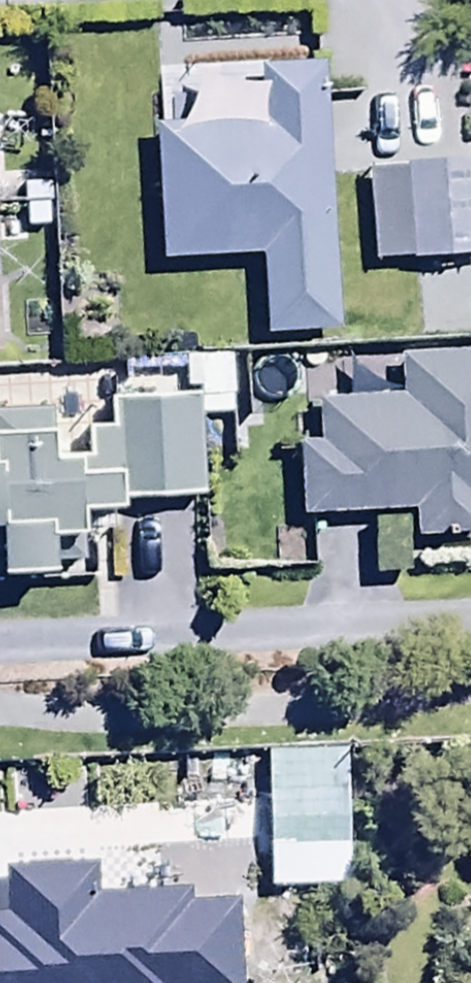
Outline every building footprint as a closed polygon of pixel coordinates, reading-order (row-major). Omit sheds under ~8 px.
[(151,133),(158,268),(333,259),(323,70),(257,74),(259,127),(151,133)] [(363,169),(370,270),(470,263),(470,162),(363,169)] [(23,377),(22,347),(6,347),(4,294),(0,294),(0,378),(23,377)] [(397,359),(399,399),(312,402),(313,448),(293,449),(296,523),(413,519),(414,545),(470,543),(470,357),(397,359)] [(200,421),(231,420),(229,366),(186,367),(186,399),(111,401),(111,433),(89,434),(89,463),(54,464),(53,416),(0,417),(0,586),(94,584),(93,539),(120,539),(119,504),(202,502),(200,421)] [(216,848),(266,847),(267,894),(341,892),(338,757),(265,759),(266,802),(215,803),(216,848)] [(0,890),(0,982),(180,973),(178,914),(160,915),(159,884),(59,888),(58,857),(0,859),(0,888),(0,890)] [(290,957),(240,958),(240,982),(291,982),(290,957)]
